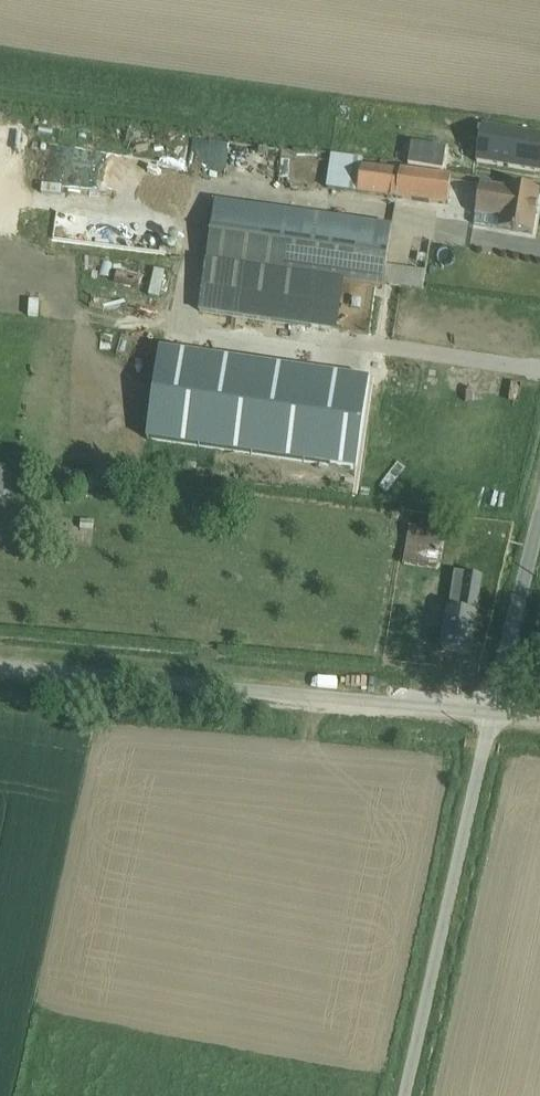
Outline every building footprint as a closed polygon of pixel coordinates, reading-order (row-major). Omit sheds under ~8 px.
[(331,154),(326,188),(448,205),(451,176),(362,165),(363,158),(331,154)] [(480,184),(474,224),(533,234),(539,190),(505,184),(504,187),(480,184)] [(216,201),(199,312),(337,329),(343,283),(382,288),(383,284),(423,289),(425,271),(386,265),(392,225),(216,201)] [(97,265),(96,287),(125,288),(125,265),(97,265)] [(160,348),(146,440),(357,470),(370,379),(160,348)] [(468,360),(470,351),(448,348),(446,357),(468,360)] [(409,526),(404,564),(437,569),(443,532),(409,526)] [(455,572),(443,650),(470,655),(482,576),(455,572)]
